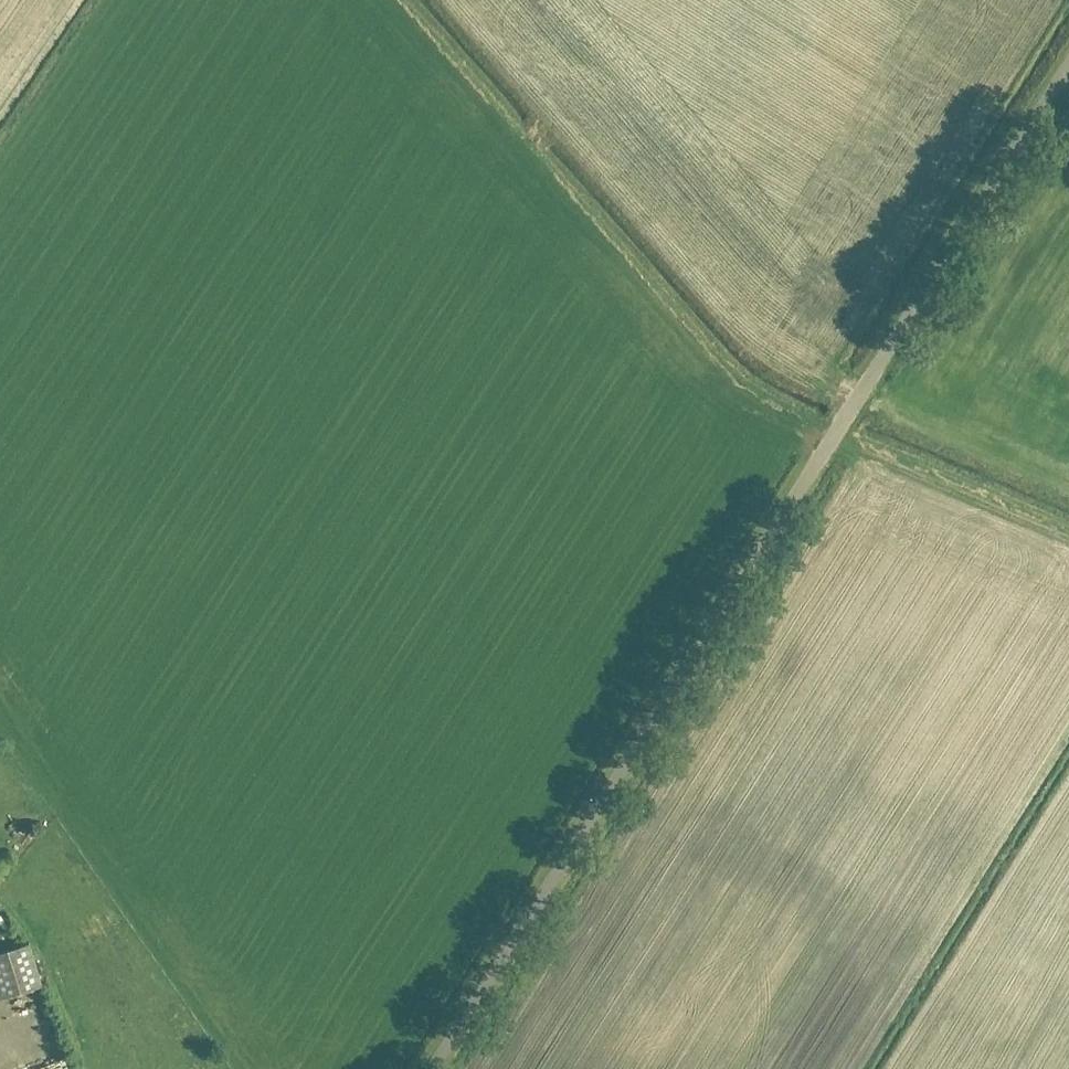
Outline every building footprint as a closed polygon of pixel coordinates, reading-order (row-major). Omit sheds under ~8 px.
[(0,953),(0,1000),(42,988),(29,944),(0,953)]
